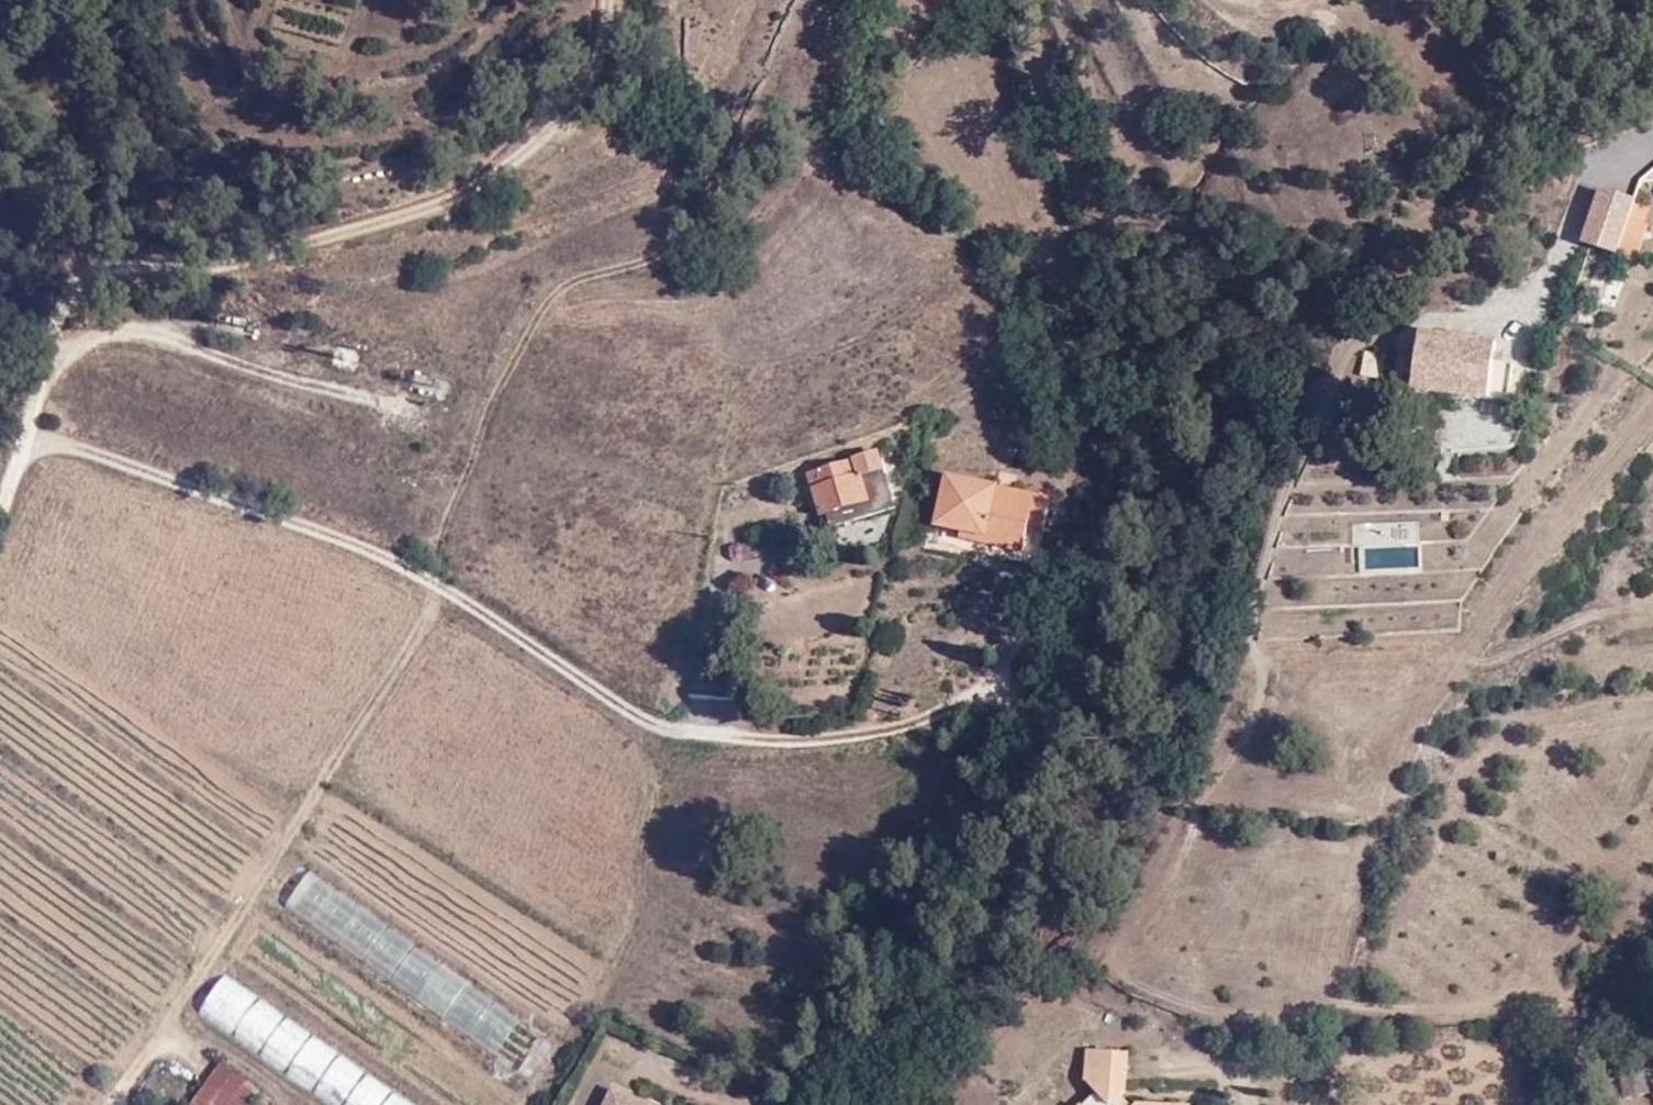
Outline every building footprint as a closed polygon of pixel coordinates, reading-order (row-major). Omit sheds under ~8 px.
[(1582,242),(1590,247),(1615,255),(1628,218),(1632,203),(1600,192),(1582,242)] [(1628,218),(1615,255),(1634,262),(1646,226),(1628,218)] [(1426,391),(1507,401),(1510,366),(1492,364),(1495,344),(1418,334),(1417,350),(1407,348),(1402,367),(1414,369),(1409,390),(1402,389),(1400,405),(1424,408),(1426,391)] [(890,506),(876,453),(808,476),(820,515),(827,513),(831,526),(890,506)] [(992,494),(994,486),(946,476),(935,525),(1021,545),(1028,521),(1042,524),(1047,498),(1008,490),(1007,497),(992,494)] [(1008,490),(994,486),(992,494),(1007,497),(1008,490)] [(1113,1098),(1123,1090),(1126,1052),(1087,1050),(1095,1078),(1103,1090),(1084,1104),(1104,1104),(1113,1098)] [(259,1088),(221,1062),(193,1104),(247,1104),(259,1088)] [(1640,1064),(1616,1069),(1623,1100),(1646,1096),(1640,1064)] [(623,1104),(636,1104),(613,1094),(610,1099),(623,1104)] [(155,1104),(162,1104),(165,1100),(161,1095),(154,1104),(155,1104)]
